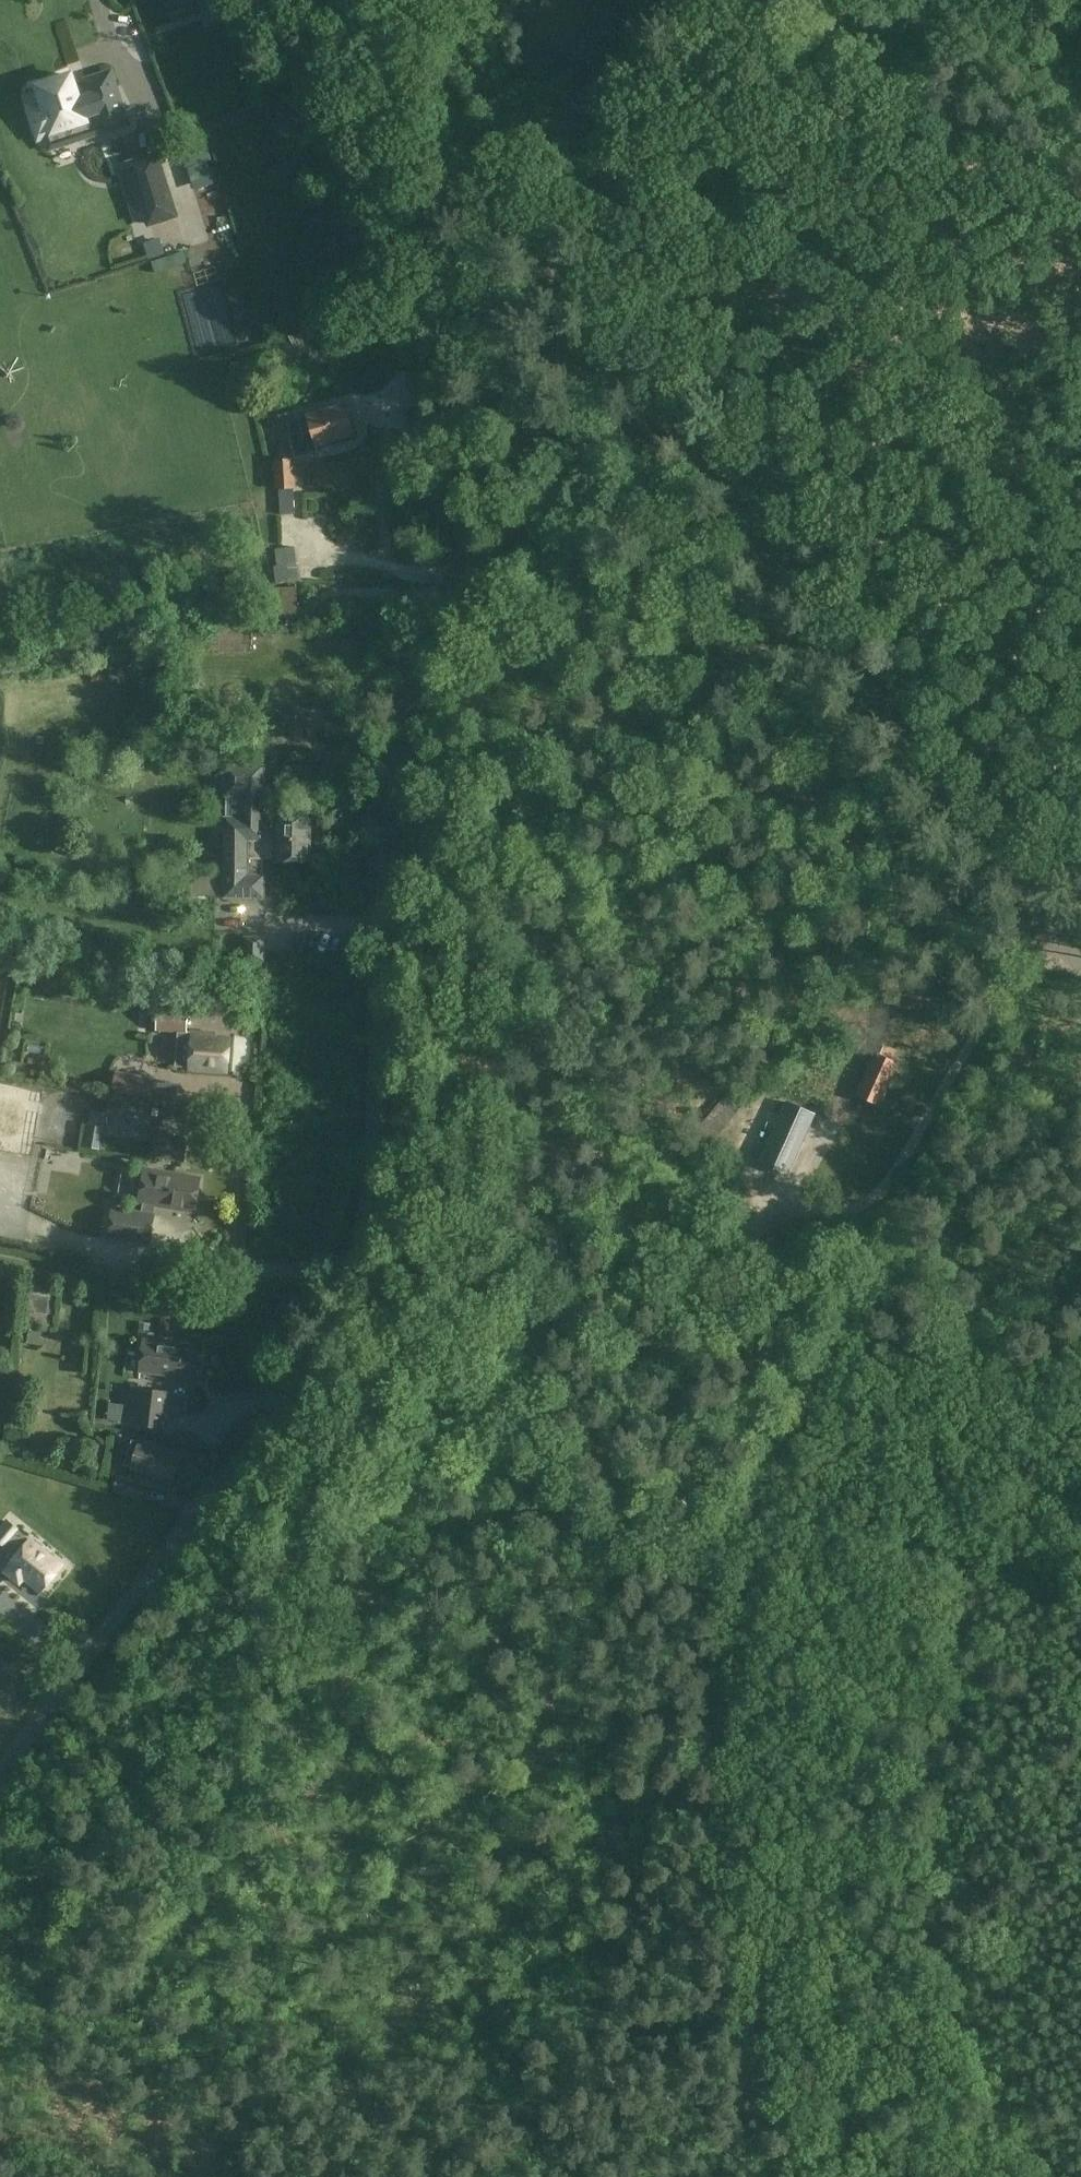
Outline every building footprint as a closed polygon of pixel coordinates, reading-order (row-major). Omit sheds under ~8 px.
[(38,86),(43,102),(36,104),(46,135),(74,125),(79,140),(107,131),(103,116),(123,109),(111,72),(86,80),(89,88),(76,92),(71,75),(38,86)] [(155,153),(130,161),(149,219),(174,211),(155,153)] [(299,418),(300,420),(289,423),(292,436),(291,436),(296,455),(315,450),(314,446),(354,435),(345,405),(310,415),(299,418)] [(297,489),(295,462),(276,463),(278,490),(280,490),(282,517),(296,516),(295,489),(297,489)] [(261,744),(304,746),(305,725),(262,723),(261,744)] [(279,818),(279,819),(262,819),(262,765),(225,765),(225,794),(225,817),(224,817),(224,898),(266,899),(266,860),(309,861),(309,818),(279,818)] [(156,1030),(187,1033),(188,1010),(158,1008),(156,1030)] [(229,1038),(194,1035),(191,1067),(226,1069),(229,1038)] [(876,1054),(858,1094),(880,1104),(898,1064),(893,1062),(897,1052),(885,1046),(881,1056),(876,1054)] [(816,1094),(831,1104),(863,1059),(849,1049),(816,1094)] [(150,1076),(116,1070),(113,1088),(147,1095),(150,1076)] [(719,1089),(702,1107),(716,1121),(733,1102),(719,1089)] [(153,1099),(152,1116),(176,1117),(177,1100),(153,1099)] [(739,1140),(758,1123),(738,1101),(719,1119),(739,1140)] [(786,1101),(768,1142),(797,1155),(816,1114),(786,1101)] [(104,1129),(90,1126),(86,1148),(100,1150),(104,1129)] [(140,1140),(155,1143),(153,1155),(184,1160),(188,1139),(142,1131),(140,1140)] [(140,1203),(143,1203),(141,1213),(111,1208),(107,1236),(149,1243),(154,1215),(152,1215),(154,1205),(195,1211),(200,1178),(146,1169),(140,1203)] [(53,1284),(27,1281),(26,1294),(27,1297),(26,1309),(47,1312),(50,1298),(51,1298),(53,1284)] [(198,1347),(144,1340),(141,1370),(195,1376),(198,1347)] [(133,1424),(166,1428),(171,1394),(138,1389),(133,1424)] [(123,1465),(171,1480),(179,1453),(132,1438),(123,1465)] [(146,1483),(118,1474),(113,1489),(141,1498),(146,1483)] [(19,1556),(6,1572),(19,1583),(24,1577),(41,1590),(61,1566),(7,1520),(0,1529),(0,1541),(19,1556)]
